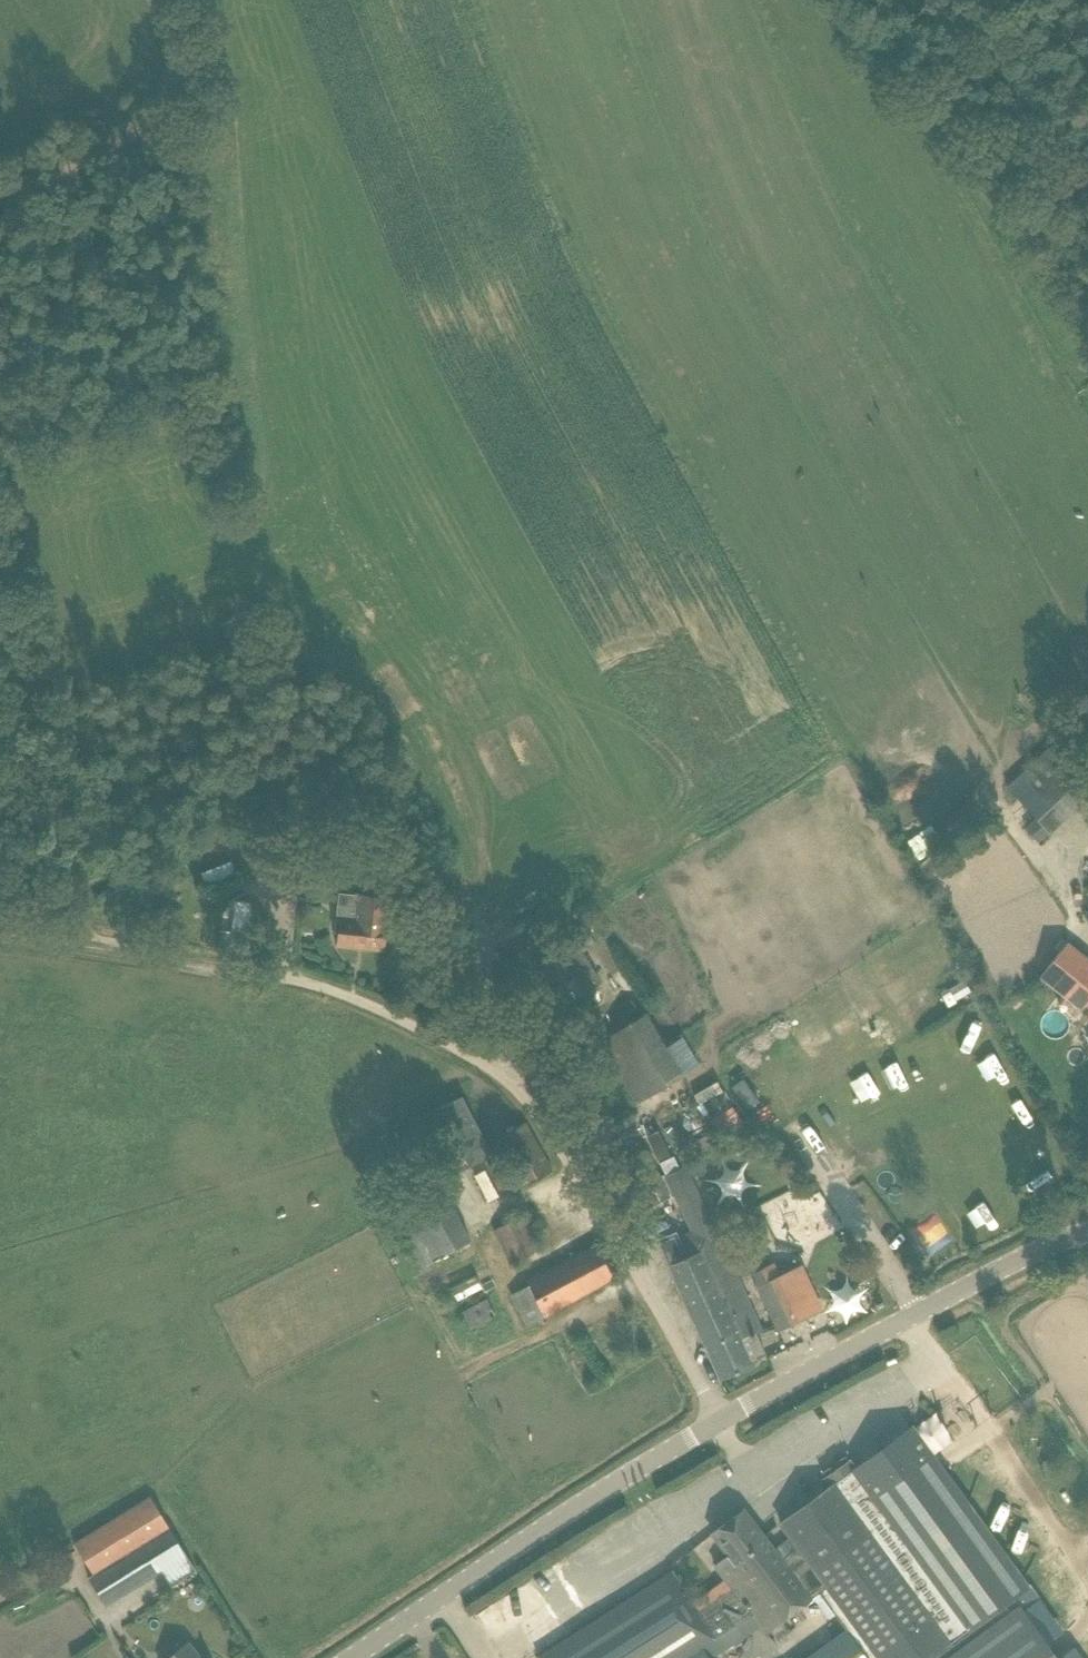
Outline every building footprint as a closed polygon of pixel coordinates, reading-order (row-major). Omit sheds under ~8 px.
[(1031,811),(1083,761),(1066,743),(1014,793),(1031,811)] [(208,883),(236,871),(232,860),(203,872),(208,883)] [(338,946),(384,950),(385,936),(391,936),(394,897),(358,894),(357,906),(337,904),(334,933),(339,933),(338,946)] [(600,982),(581,950),(595,942),(586,927),(534,958),(562,1004),(600,982)] [(1087,1016),(1087,959),(1066,942),(1038,977),(1087,1016)] [(600,1042),(637,1103),(683,1075),(646,1014),(600,1042)] [(696,1093),(714,1125),(737,1113),(719,1080),(696,1093)] [(488,1151),(459,1091),(435,1103),(464,1163),(488,1151)] [(681,1115),(643,1118),(645,1136),(683,1133),(681,1115)] [(495,1139),(522,1188),(553,1171),(525,1122),(495,1139)] [(618,1162),(640,1211),(669,1197),(648,1149),(618,1162)] [(674,1155),(660,1161),(666,1174),(680,1168),(674,1155)] [(805,1216),(794,1193),(765,1207),(776,1230),(805,1216)] [(473,1240),(452,1195),(400,1220),(421,1265),(473,1240)] [(492,1229),(511,1263),(538,1248),(533,1239),(542,1234),(537,1224),(528,1229),(519,1214),(492,1229)] [(742,1339),(761,1330),(752,1310),(712,1221),(692,1232),(662,1245),(722,1378),(753,1364),(742,1339)] [(528,1285),(510,1293),(524,1322),(613,1277),(597,1244),(525,1280),(528,1285)] [(773,1264),(751,1274),(757,1286),(777,1331),(806,1318),(785,1273),(779,1276),(773,1264)] [(459,1312),(468,1328),(494,1314),(486,1298),(459,1312)] [(538,1656),(539,1657),(690,1657),(704,1649),(714,1643),(713,1641),(738,1624),(752,1615),(762,1630),(764,1633),(818,1593),(844,1629),(804,1657),(1058,1657),(1017,1601),(1030,1591),(932,1456),(911,1427),(853,1469),(847,1461),(827,1475),(832,1481),(827,1485),(829,1487),(819,1494),(780,1522),(798,1546),(781,1558),(743,1509),(712,1533),(729,1555),(715,1566),(732,1588),(698,1610),(672,1571),(538,1656)] [(88,1577),(106,1604),(186,1553),(151,1497),(75,1544),(93,1574),(88,1577)] [(188,1642),(168,1657),(201,1657),(188,1642)] [(690,1657),(710,1657),(704,1649),(690,1657)]
